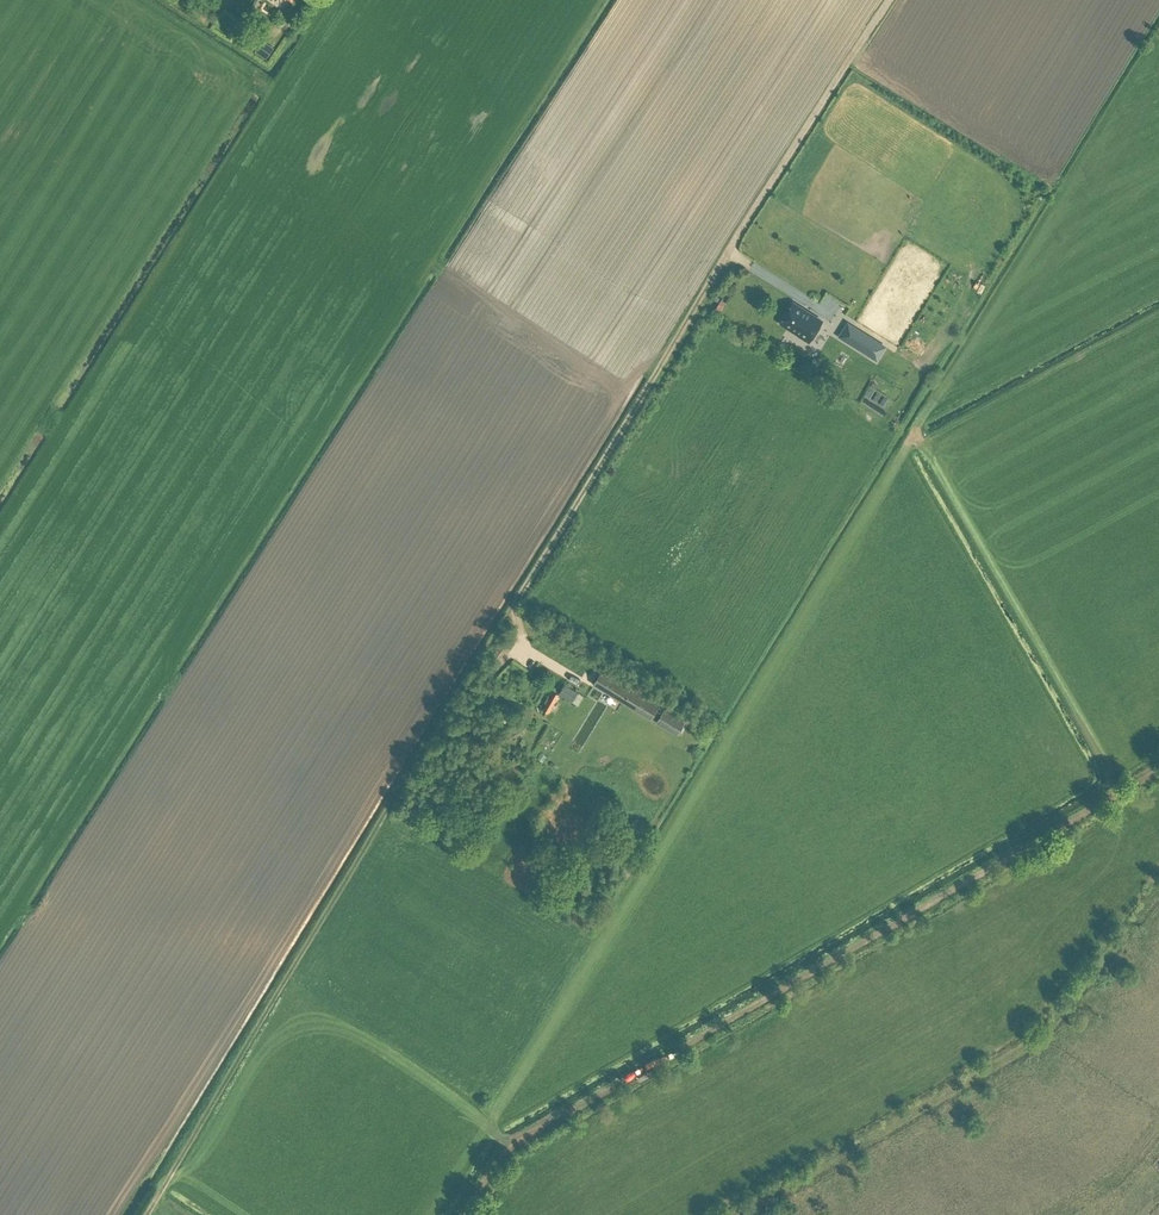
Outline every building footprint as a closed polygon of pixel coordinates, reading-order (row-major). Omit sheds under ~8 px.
[(810,338),(822,320),(793,302),(781,322),(799,334),(800,332),(810,338)] [(848,323),(840,336),(877,359),(885,346),(848,323)] [(775,362),(791,368),(801,346),(793,342),(790,348),(782,345),(775,362)] [(651,719),(659,706),(601,671),(593,684),(651,719)] [(573,701),(579,691),(565,683),(560,693),(573,701)] [(554,690),(544,708),(548,711),(559,692),(554,690)] [(513,709),(531,721),(540,707),(529,700),(523,708),(517,704),(513,709)] [(678,735),(686,722),(664,709),(657,722),(678,735)] [(637,729),(658,742),(662,735),(641,723),(637,729)] [(520,725),(507,733),(510,739),(524,731),(520,725)] [(516,763),(522,767),(534,748),(528,745),(516,763)]
